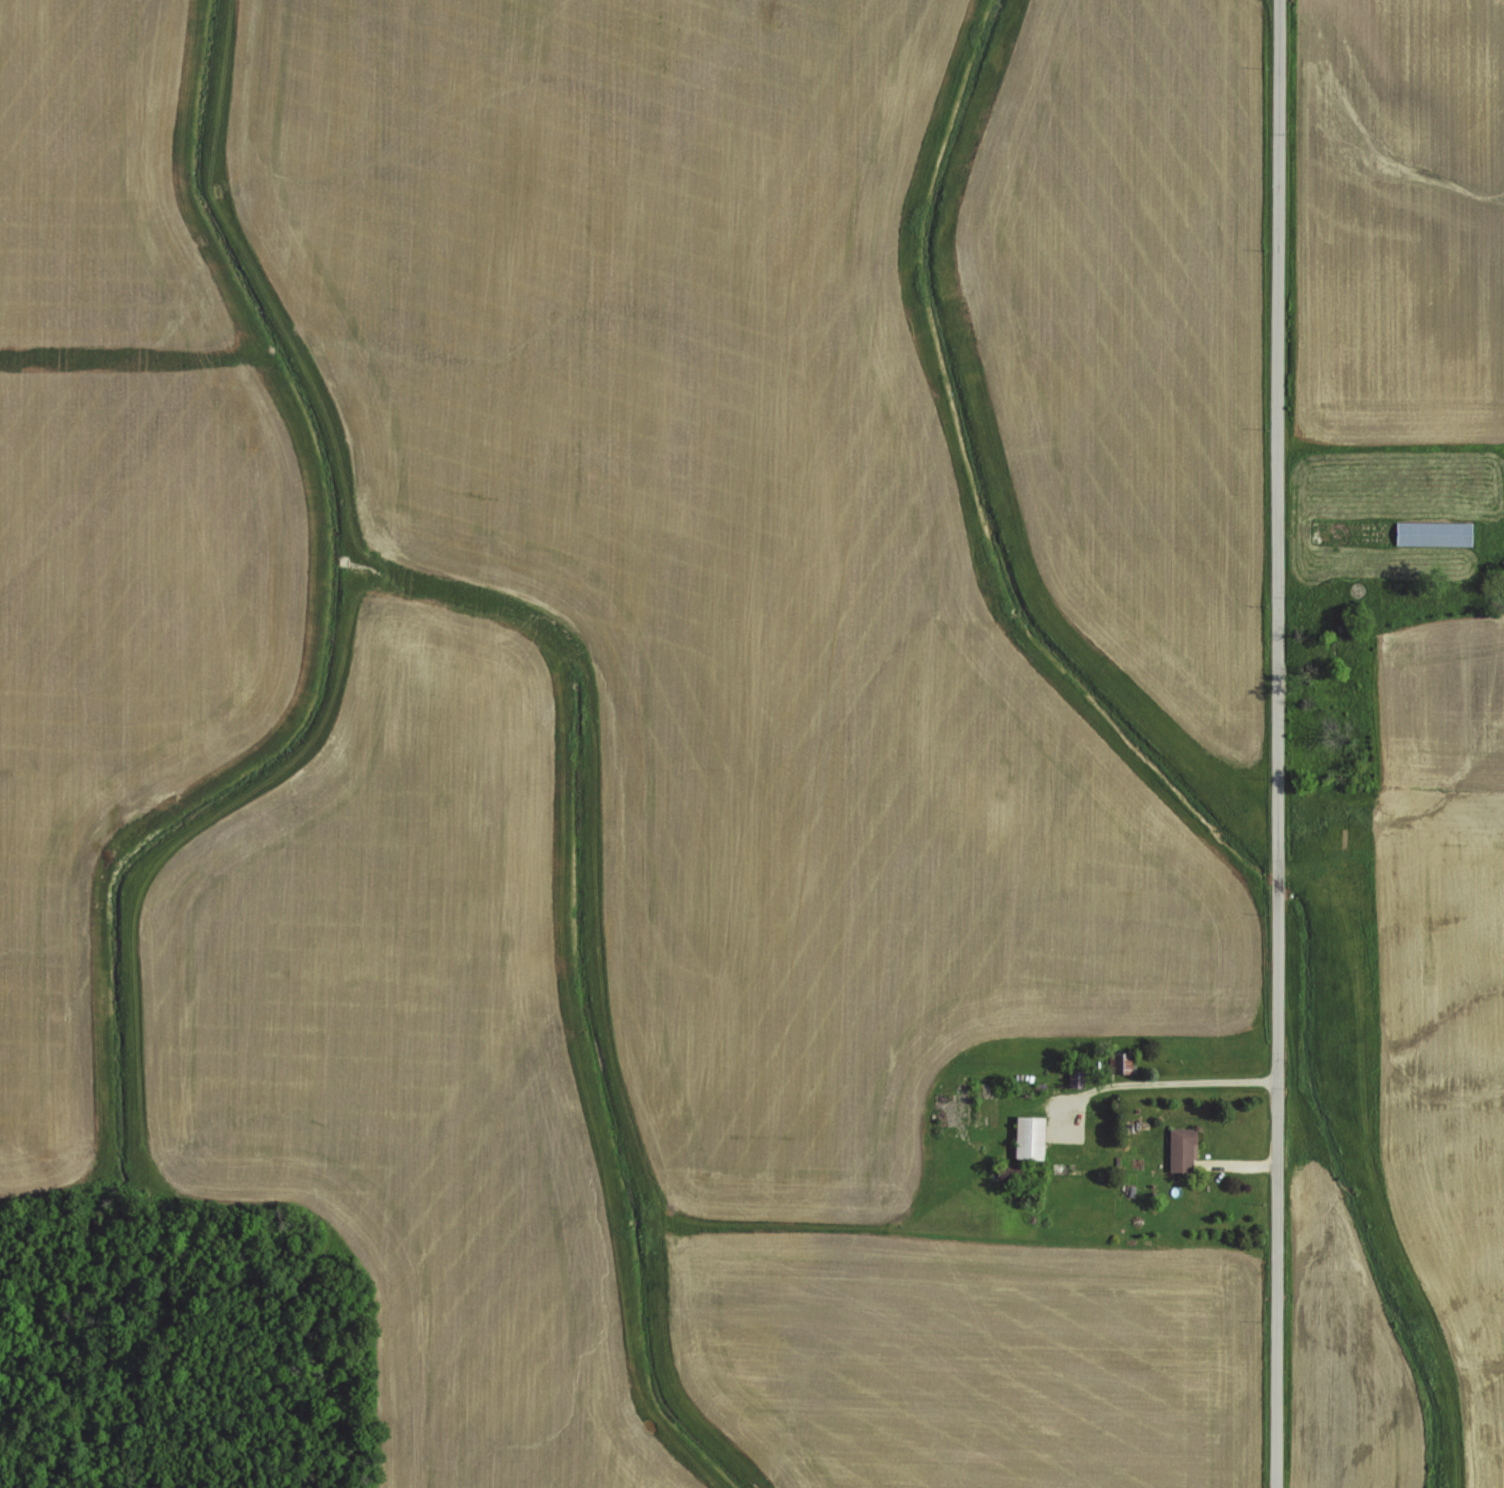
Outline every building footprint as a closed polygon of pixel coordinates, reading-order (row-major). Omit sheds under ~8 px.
[(1457,521),(1398,520),(1398,547),(1474,548),(1474,524),(1457,524),(1457,521)] [(1048,1116),(1019,1115),(1018,1157),(1047,1158),(1048,1116)] [(1199,1127),(1171,1126),(1170,1170),(1194,1170),(1195,1157),(1198,1157),(1199,1127)]
